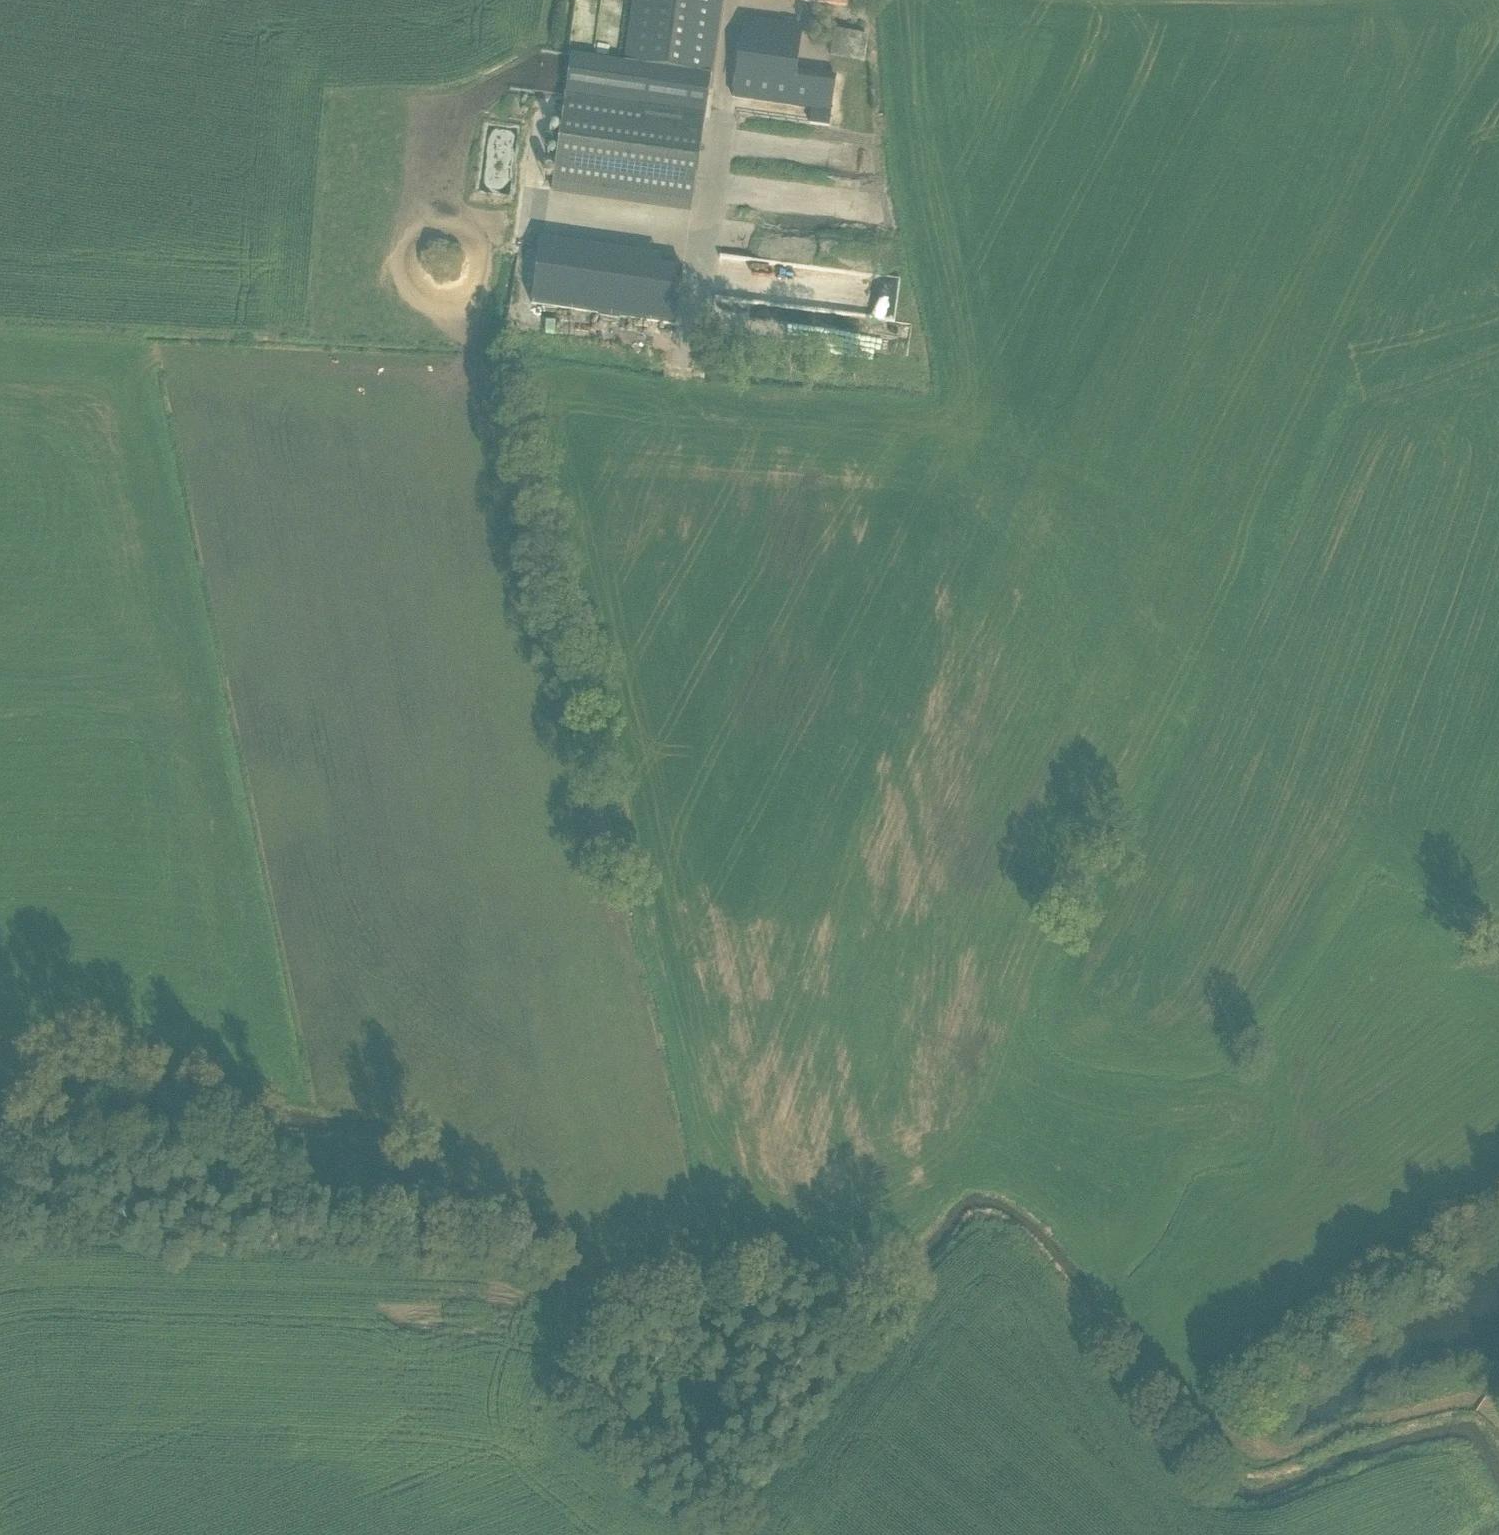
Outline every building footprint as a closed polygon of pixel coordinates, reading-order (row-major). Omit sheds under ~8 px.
[(710,0),(627,0),(617,74),(699,85),(710,0)] [(848,10),(849,0),(779,0),(848,10)] [(596,28),(588,27),(591,5),(565,1),(558,59),(609,66),(611,47),(593,45),(596,28)] [(731,94),(808,108),(813,80),(791,76),(798,40),(742,30),(731,94)] [(871,37),(839,32),(828,105),(860,109),(871,37)] [(556,104),(548,204),(700,217),(708,117),(556,104)] [(471,190),(495,194),(504,133),(480,129),(471,190)] [(766,187),(782,187),(782,176),(766,175),(766,187)]
